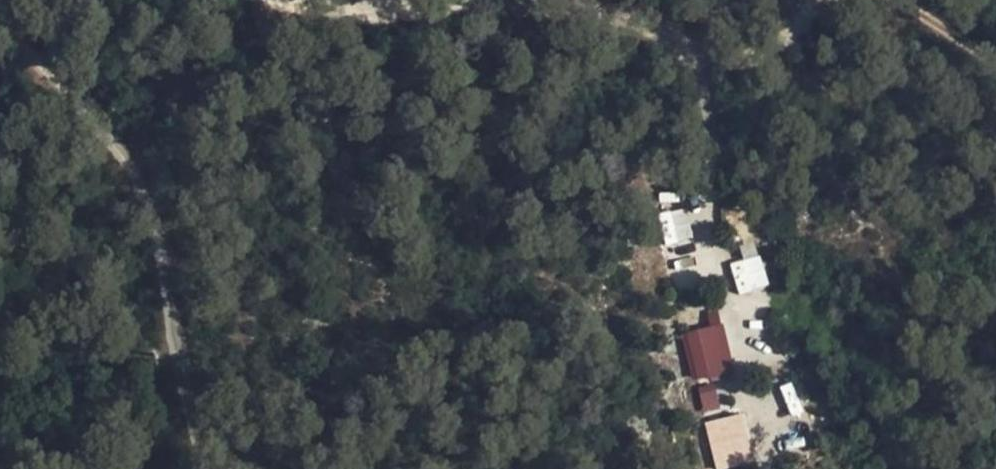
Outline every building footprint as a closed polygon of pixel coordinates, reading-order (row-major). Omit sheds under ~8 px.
[(763,288),(755,263),(733,270),(741,296),(763,288)] [(716,327),(680,336),(692,380),(728,371),(716,327)] [(702,410),(719,407),(715,384),(698,387),(702,410)] [(705,420),(714,468),(720,468),(753,463),(744,412),(705,420)]
